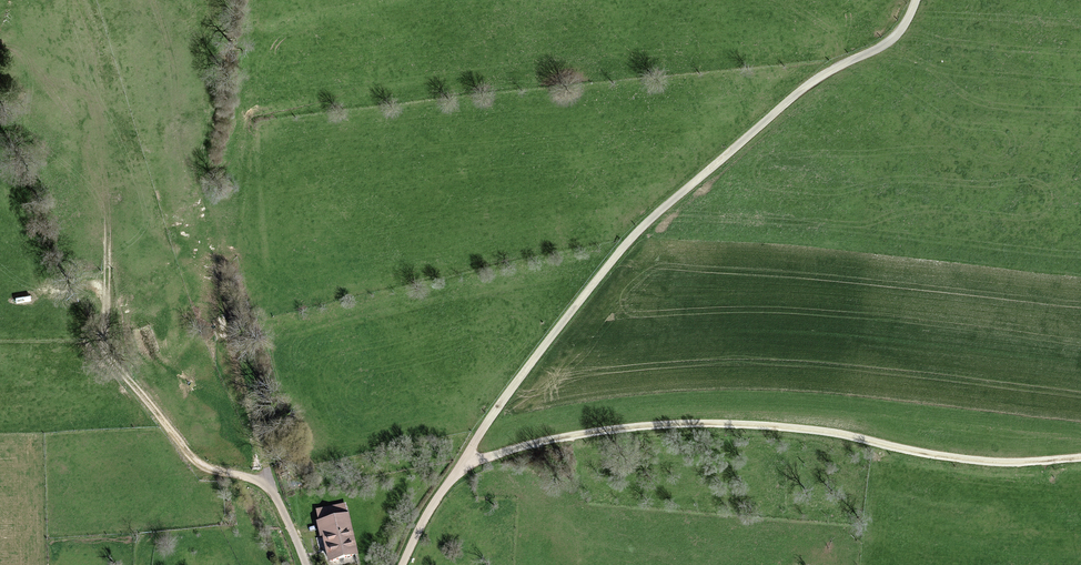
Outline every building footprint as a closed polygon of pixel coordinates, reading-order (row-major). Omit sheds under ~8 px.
[(316,514),(330,564),(348,564),(359,562),(343,506),(316,514)]
